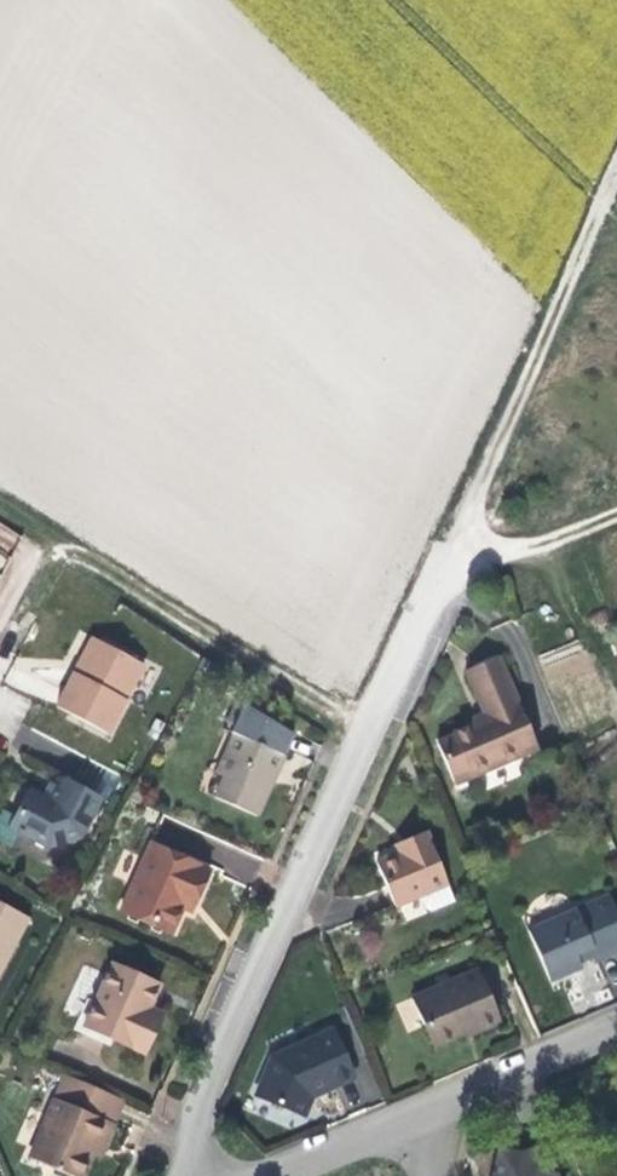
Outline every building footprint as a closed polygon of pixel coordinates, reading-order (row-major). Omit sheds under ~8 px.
[(12,540),(12,523),(0,524),(0,541),(12,540)] [(76,688),(96,646),(87,641),(74,667),(66,681),(76,688)] [(137,668),(96,646),(76,688),(66,681),(51,710),(102,737),(137,668)] [(433,746),(442,774),(462,765),(469,781),(534,752),(495,659),(459,673),(479,719),(464,726),(445,735),(447,738),(433,746)] [(227,733),(211,769),(223,776),(211,801),(248,819),(261,789),(277,754),(227,733)] [(462,765),(442,774),(448,789),(469,781),(462,765)] [(223,776),(211,769),(198,795),(211,801),(223,776)] [(72,843),(94,801),(56,782),(42,805),(22,794),(12,812),(1,832),(37,852),(72,843)] [(423,829),(403,838),(407,848),(394,855),(371,863),(391,907),(416,898),(423,913),(455,901),(423,829)] [(407,848),(403,838),(390,842),(392,849),(394,855),(407,848)] [(163,939),(176,910),(183,892),(193,896),(204,875),(146,847),(116,916),(163,939)] [(183,892),(176,910),(185,915),(189,906),(193,896),(183,892)] [(600,900),(524,931),(545,983),(567,975),(564,967),(576,963),(583,960),(585,966),(616,953),(616,941),(600,900)] [(22,919),(0,908),(0,959),(22,919)] [(469,1035),(501,1022),(477,964),(407,994),(428,1043),(452,1033),(465,1027),(469,1035)] [(72,1029),(128,1055),(139,1034),(130,1027),(139,1008),(150,987),(104,966),(72,1029)] [(139,1034),(128,1055),(137,1061),(147,1043),(150,1034),(158,1018),(139,1008),(130,1027),(139,1034)] [(327,1073),(346,1063),(330,1028),(270,1054),(253,1093),(298,1115),(307,1094),(321,1088),(332,1084),(327,1073)] [(351,1074),(346,1063),(327,1073),(332,1084),(351,1074)] [(105,1123),(51,1098),(23,1156),(62,1175),(71,1175),(81,1155),(88,1141),(94,1145),(105,1123)] [(484,1174),(485,1175),(555,1175),(540,1146),(519,1155),(500,1148),(484,1174)]
